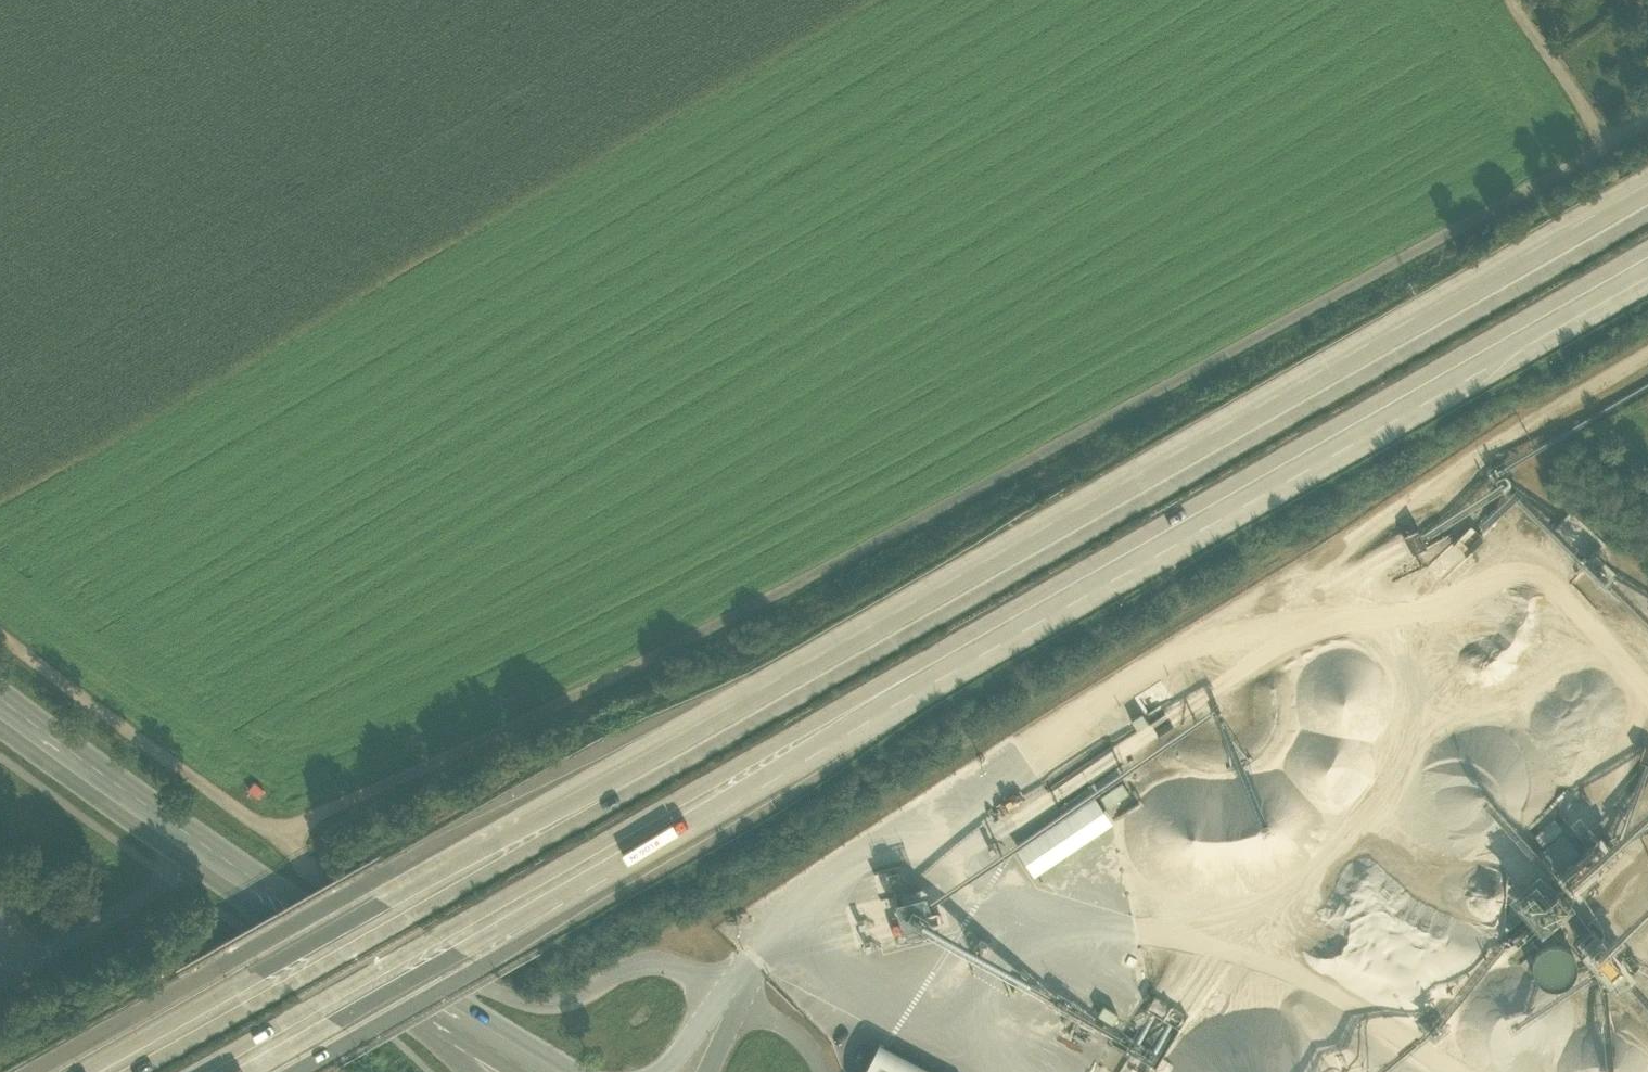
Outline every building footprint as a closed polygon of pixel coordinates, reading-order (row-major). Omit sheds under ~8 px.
[(1421,525),(1406,533),(1415,550),(1430,542),(1427,537),(1421,525)] [(1122,782),(1100,796),(1107,807),(1129,793),(1122,782)] [(1095,800),(1019,851),(1034,872),(1109,822),(1095,800)] [(1515,897),(1541,927),(1573,899),(1566,892),(1612,852),(1598,836),(1552,876),(1546,869),(1515,897)] [(923,893),(895,898),(900,928),(928,923),(923,893)] [(1579,946),(1613,985),(1628,971),(1595,933),(1579,946)] [(1570,943),(1537,954),(1548,986),(1581,975),(1570,943)] [(1147,1008),(1180,1028),(1188,1016),(1155,996),(1147,1008)] [(879,1044),(864,1071),(933,1071),(879,1044)]
